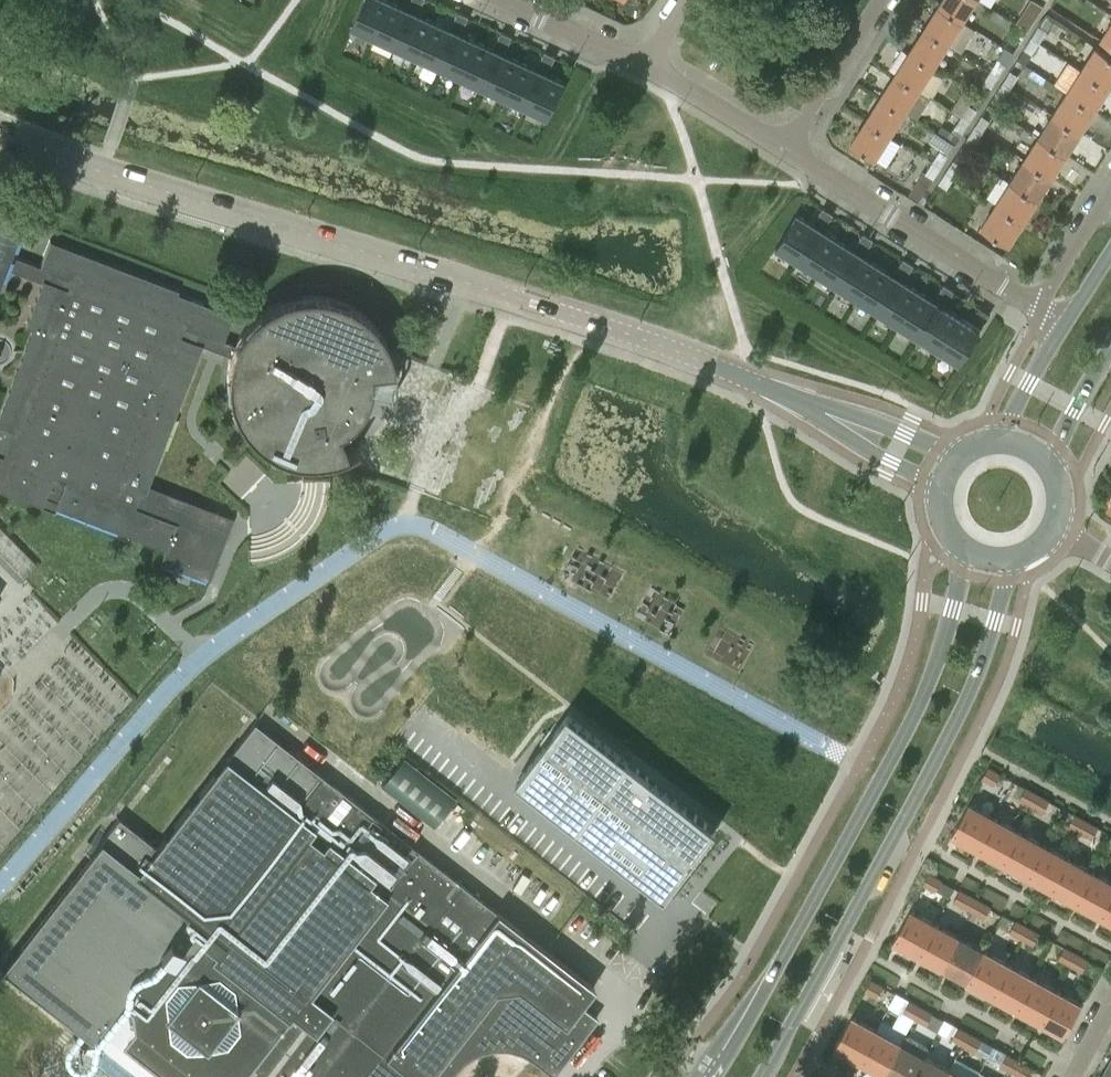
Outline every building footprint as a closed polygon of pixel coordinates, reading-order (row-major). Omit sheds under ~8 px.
[(390,1),(387,0),(363,0),(351,26),(373,37),(390,1)] [(977,0),(942,0),(939,6),(963,21),(977,0)] [(412,12),(407,9),(390,1),(373,37),(395,47),(412,12)] [(417,14),(421,6),(411,1),(407,9),(412,12),(417,14)] [(939,6),(924,28),(948,44),(963,21),(939,6)] [(417,14),(412,12),(395,47),(417,57),(433,22),(417,14)] [(458,13),(454,21),(464,26),(468,18),(463,15),(458,13)] [(1040,26),(1038,25),(1030,39),(1039,45),(1047,30),(1048,31),(1050,28),(1058,34),(1062,27),(1047,16),(1040,26)] [(460,35),(464,26),(454,21),(450,30),(455,32),(460,35)] [(450,30),(433,22),(417,57),(438,68),(455,32),(450,30)] [(1013,54),(1028,29),(1020,24),(1011,38),(1007,36),(1000,46),(1013,54)] [(1101,39),(1110,46),(1110,24),(1101,39)] [(910,51),(934,67),(948,44),(924,28),(910,51)] [(460,78),(476,43),(460,35),(455,32),(438,68),(460,78)] [(501,33),(497,42),(507,47),(512,38),(506,36),(501,33)] [(1024,49),(1025,49),(1033,55),(1039,45),(1030,39),(1024,49)] [(503,56),(507,47),(497,42),(493,50),(498,53),(503,56)] [(460,78),(481,88),(498,53),(493,50),(476,43),(460,78)] [(1109,88),(1110,86),(1110,57),(1096,47),(1081,70),(1109,88)] [(910,51),(895,74),(919,90),(934,67),(910,51)] [(498,53),(481,88),(503,99),(520,63),(503,56),(498,53)] [(540,62),(551,67),(555,59),(549,56),(544,54),(540,62)] [(997,58),(990,70),(998,75),(1006,64),(997,58)] [(541,73),(546,76),(551,67),(540,62),(536,71),(541,73)] [(503,99),(524,109),(541,73),(536,71),(520,63),(503,99)] [(998,75),(990,70),(983,82),(991,87),(998,75)] [(1018,76),(1010,70),(1003,82),(1011,87),(1018,76)] [(1067,92),(1095,111),(1109,88),(1081,70),(1067,92)] [(546,76),(541,73),(524,109),(547,120),(564,84),(546,76)] [(881,97),(905,112),(919,90),(895,74),(881,97)] [(1011,87),(1003,82),(995,94),(1004,99),(1011,87)] [(1053,115),(1081,133),(1095,111),(1067,92),(1053,115)] [(890,135),(905,112),(881,97),(866,120),(890,135)] [(969,121),(977,109),(968,104),(961,116),(969,121)] [(974,127),(982,132),(990,120),(981,115),(974,127)] [(1039,137),(1067,155),(1081,133),(1053,115),(1039,137)] [(969,121),(961,116),(954,127),(962,132),(969,121)] [(875,159),(890,135),(866,120),(851,143),(875,159)] [(974,127),(967,138),(975,144),(982,132),(974,127)] [(1024,159),(1053,177),(1067,155),(1039,137),(1024,159)] [(932,162),(941,167),(948,156),(940,150),(932,162)] [(973,158),(962,150),(957,159),(968,166),(973,158)] [(945,172),(954,178),(962,165),(953,159),(945,172)] [(1010,181),(1039,199),(1053,177),(1024,159),(1010,181)] [(925,173),(934,179),(941,167),(932,162),(925,173)] [(922,172),(918,178),(930,186),(934,179),(925,173),(922,172)] [(946,189),(932,211),(947,220),(963,195),(949,186),(954,178),(945,172),(939,183),(946,189)] [(996,203),(1024,222),(1039,199),(1010,181),(996,203)] [(1024,222),(996,203),(981,226),(1010,244),(1024,222)] [(222,341),(233,314),(177,292),(178,289),(50,240),(40,266),(9,254),(24,216),(0,206),(0,489),(1,489),(42,505),(45,496),(57,500),(55,506),(165,549),(160,562),(208,581),(233,517),(148,485),(202,344),(231,355),(229,362),(228,369),(227,376),(227,384),(228,391),(229,398),(231,405),(234,412),(237,419),(241,425),(245,431),(250,436),(255,441),(261,446),(267,450),(273,454),(280,457),(287,459),(294,461),(301,462),(308,462),(315,462),(323,462),(330,460),(337,458),(344,456),(350,452),(356,449),(356,447),(352,449),(346,453),(337,433),(341,431),(346,428),(350,425),(354,421),(357,417),(360,413),(363,409),(365,404),(367,399),(369,394),(370,389),(370,384),(371,378),(370,373),(392,371),(392,375),(392,379),(392,382),(394,382),(394,375),(393,368),(392,361),(390,354),(389,351),(387,347),(384,341),(381,335),(377,329),(372,323),(367,318),(361,313),(356,309),(349,306),(343,303),(336,300),(329,298),(322,297),(315,296),(308,296),(301,296),(294,298),(287,299),(280,302),(273,305),(267,308),(261,312),(255,317),(250,322),(246,327),(241,333),(238,339),(234,345),(222,341)] [(818,215),(828,222),(833,214),(823,207),(818,215)] [(797,213),(776,246),(798,260),(818,226),(813,223),(797,213)] [(818,226),(823,229),(828,222),(818,215),(813,223),(818,226)] [(839,239),(823,229),(818,226),(798,260),(818,272),(839,239)] [(863,233),(859,240),(869,247),(874,239),(863,233)] [(818,272),(838,285),(859,252),(854,248),(839,239),(818,272)] [(869,247),(859,240),(854,248),(859,252),(864,255),(869,247)] [(864,255),(859,252),(838,285),(858,297),(879,264),(864,255)] [(904,258),(899,266),(909,272),(914,265),(904,258)] [(858,297),(879,310),(899,277),(894,274),(879,264),(858,297)] [(894,274),(899,277),(904,280),(909,272),(899,266),(894,274)] [(904,280),(899,277),(879,310),(899,323),(919,290),(904,280)] [(939,291),(950,298),(955,290),(944,284),(939,291)] [(935,299),(919,290),(899,323),(919,335),(940,302),(935,299)] [(940,302),(945,306),(950,298),(939,291),(935,299),(940,302)] [(919,335),(939,348),(960,315),(945,306),(940,302),(919,335)] [(990,313),(980,307),(975,315),(985,321),(990,313)] [(960,315),(939,348),(961,361),(982,328),(960,315)] [(0,529),(0,564),(18,582),(24,577),(36,565),(0,529)] [(717,830),(568,714),(517,779),(666,895),(717,830)] [(552,1075),(596,1018),(580,1005),(593,988),(497,913),(462,884),(255,723),(157,847),(118,817),(1,969),(76,1026),(89,1037),(118,1000),(132,1011),(135,1030),(123,1045),(165,1076),(450,1076),(457,1068),(460,1064),(464,1061),(468,1058),(472,1055),(476,1053),(481,1051),(485,1050),(490,1049),(495,1048),(500,1048),(504,1048),(509,1049),(514,1050),(518,1051),(523,1053),(527,1056),(531,1058),(552,1075)] [(381,785),(434,826),(455,799),(402,758),(381,785)] [(994,784),(1000,773),(988,766),(982,778),(994,784)] [(1037,793),(1026,787),(1020,798),(1031,805),(1037,793)] [(1049,800),(1037,793),(1031,805),(1043,811),(1049,800)] [(977,847),(993,817),(968,803),(952,834),(977,847)] [(1087,820),(1075,814),(1068,825),(1080,831),(1087,820)] [(977,847),(1001,861),(1018,830),(993,817),(977,847)] [(1098,826),(1087,820),(1080,831),(1092,837),(1098,826)] [(1001,861),(1025,874),(1042,843),(1018,830),(1001,861)] [(1025,874),(1050,887),(1066,857),(1042,843),(1025,874)] [(1050,887),(1074,900),(1091,870),(1066,857),(1050,887)] [(1098,914),(1110,890),(1110,881),(1091,870),(1074,900),(1098,914)] [(923,884),(924,885),(935,891),(941,879),(930,873),(923,884)] [(980,900),(960,889),(953,900),(973,911),(980,900)] [(1098,914),(1110,921),(1110,890),(1098,914)] [(991,906),(980,900),(973,911),(984,918),(991,906)] [(919,952),(936,922),(911,909),(894,938),(919,952)] [(1010,932),(1021,938),(1028,926),(1016,920),(1010,932)] [(936,922),(919,952),(943,965),(960,936),(936,922)] [(1028,926),(1021,938),(1033,944),(1040,932),(1028,926)] [(960,936),(943,965),(968,979),(984,949),(960,936)] [(1058,958),(1070,964),(1076,953),(1065,946),(1058,958)] [(984,949),(968,979),(992,992),(1008,962),(984,949)] [(1088,960),(1088,959),(1076,953),(1070,964),(1082,971),(1083,969),(1088,960)] [(1008,962),(992,992),(1016,1005),(1032,976),(1008,962)] [(1032,976),(1016,1005),(1040,1019),(1057,989),(1032,976)] [(865,991),(877,997),(883,985),(872,979),(865,991)] [(1065,1032),(1082,1003),(1057,989),(1040,1019),(1065,1032)] [(914,1018),(921,1006),(909,1000),(903,1011),(914,1018)] [(927,1025),(933,1012),(921,1006),(914,1018),(927,1025)] [(860,1059),(877,1029),(852,1016),(835,1046),(860,1059)] [(963,1045),(969,1032),(958,1026),(957,1027),(946,1020),(937,1038),(948,1044),(951,1038),(963,1045)] [(877,1029),(860,1059),(884,1072),(901,1043),(877,1029)] [(969,1032),(963,1045),(974,1051),(982,1038),(969,1032)] [(884,1072),(893,1076),(913,1076),(925,1056),(901,1043),(884,1072)] [(1012,1071),(1018,1059),(1007,1053),(1000,1065),(1012,1071)] [(913,1076),(945,1076),(949,1069),(925,1056),(913,1076)] [(1030,1065),(1018,1059),(1012,1071),(1023,1076),(1024,1076),(1030,1065)] [(1101,1076),(1110,1076),(1110,1059),(1101,1076)]
